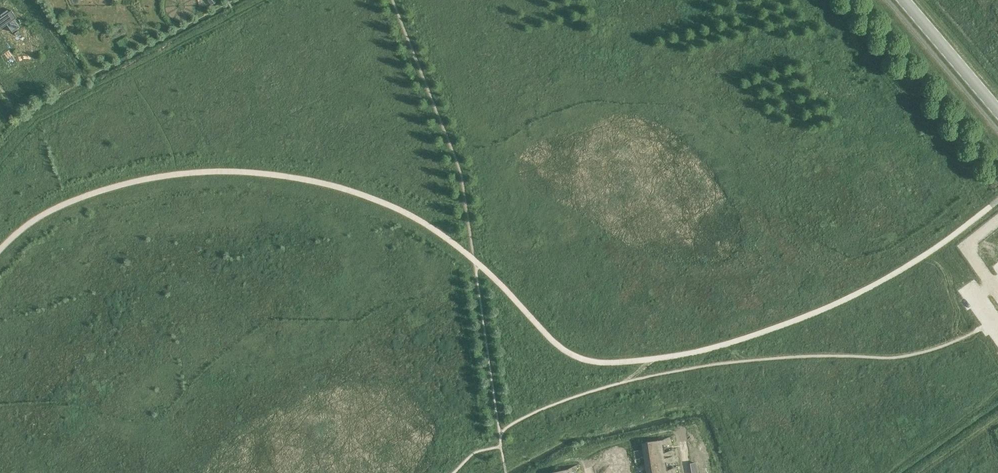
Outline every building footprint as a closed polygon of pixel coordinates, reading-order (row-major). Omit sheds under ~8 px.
[(14,19),(17,18),(12,11),(9,12),(8,10),(1,15),(2,17),(0,19),(0,28),(1,29),(7,24),(13,32),(20,27),(14,19)] [(663,440),(645,442),(646,445),(646,449),(647,453),(647,456),(648,460),(648,463),(665,460),(665,457),(664,453),(664,450),(663,447),(663,443),(663,440)] [(648,463),(649,467),(649,470),(650,472),(668,472),(667,470),(667,467),(666,464),(665,460),(648,463)]
